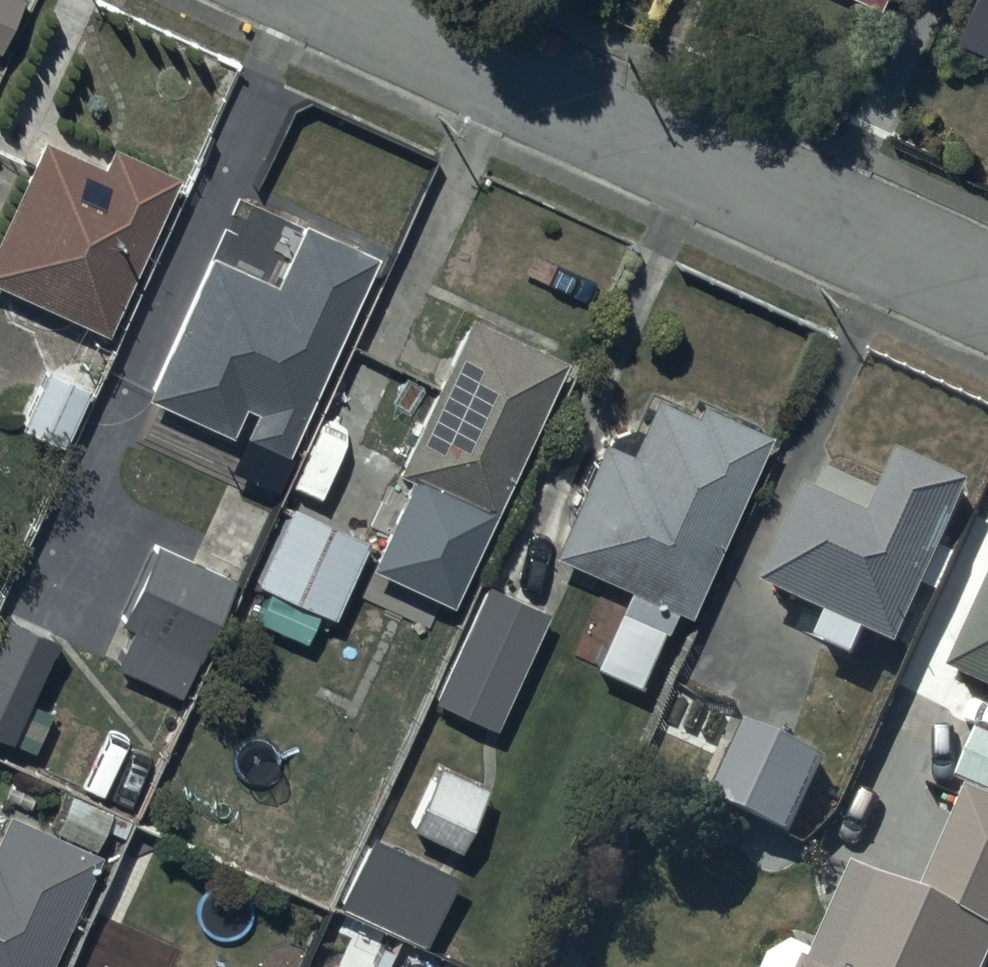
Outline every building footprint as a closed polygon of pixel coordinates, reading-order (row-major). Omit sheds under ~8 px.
[(16,0),(0,0),(0,39),(16,0)] [(962,23),(987,34),(987,0),(972,0),(962,23)] [(43,130),(0,221),(0,278),(102,327),(178,167),(113,136),(102,158),(43,130)] [(273,277),(209,247),(143,384),(228,425),(242,396),(256,402),(243,428),(281,447),(377,248),(304,213),(273,277)] [(562,352),(466,308),(394,465),(415,475),(375,561),(450,595),(562,352)] [(88,380),(45,361),(19,420),(62,439),(88,380)] [(630,444),(603,432),(554,545),(630,577),(593,662),(638,681),(672,602),(688,609),(770,420),(702,391),(695,406),(654,388),(630,444)] [(876,516),(811,488),(767,586),(829,614),(817,640),(854,657),(864,634),(899,649),(974,483),(904,452),(876,516)] [(368,530),(291,496),(255,577),(332,610),(368,530)] [(231,568),(156,537),(123,616),(132,620),(115,660),(181,688),(231,568)] [(545,607),(486,580),(434,694),(493,721),(545,607)] [(953,670),(987,687),(987,595),(953,670)] [(4,607),(0,616),(0,728),(34,743),(51,705),(28,695),(56,631),(4,607)] [(825,756),(748,723),(716,798),(792,831),(825,756)] [(976,733),(957,777),(987,790),(987,738),(976,733)] [(485,778),(437,757),(410,817),(458,838),(485,778)] [(111,802),(66,784),(51,820),(96,838),(111,802)] [(856,864),(816,960),(806,956),(802,966),(984,966),(987,958),(987,800),(965,790),(922,892),(856,864)] [(96,844),(10,807),(0,829),(0,966),(42,966),(96,844)] [(454,865),(371,829),(340,898),(423,935),(454,865)] [(101,955),(95,966),(127,966),(101,955)]
